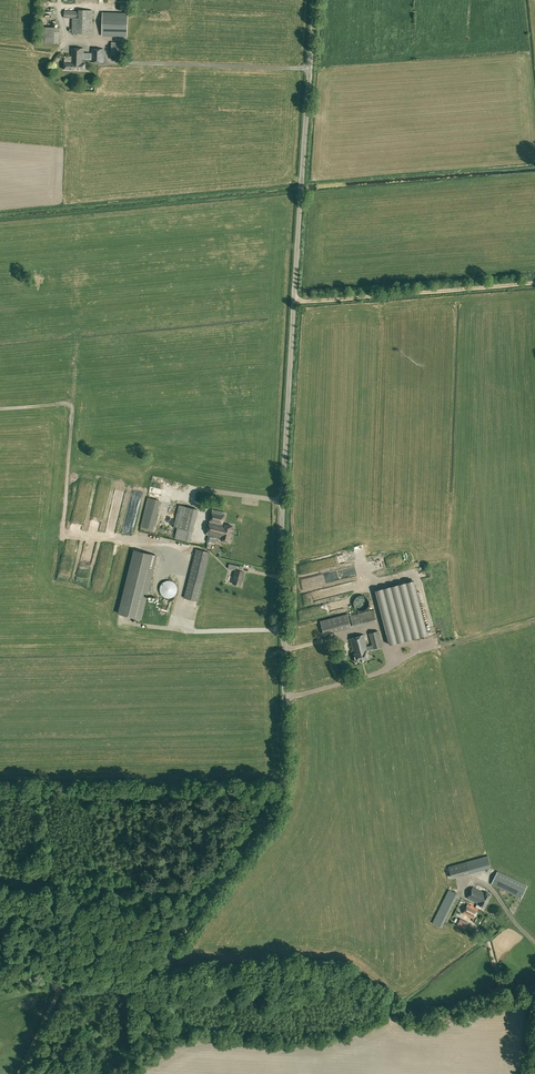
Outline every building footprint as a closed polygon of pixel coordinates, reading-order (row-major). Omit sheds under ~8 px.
[(72,33),(92,34),(93,10),(78,9),(78,11),(64,10),(64,18),(72,18),(72,33)] [(103,36),(127,37),(128,13),(103,12),(103,36)] [(39,43),(59,43),(60,27),(39,27),(39,43)] [(111,55),(123,55),(123,53),(124,42),(111,42),(111,55)] [(63,69),(85,70),(86,59),(83,59),(84,48),(71,48),(71,56),(64,56),(64,62),(63,69)] [(91,62),(104,62),(104,49),(91,48),(91,53),(91,60),(91,62)] [(141,527),(152,529),(159,500),(148,497),(141,527)] [(175,538),(190,542),(193,531),(196,517),(198,509),(178,505),(173,527),(177,528),(175,538)] [(221,540),(229,542),(233,526),(223,523),(225,512),(213,509),(207,535),(218,538),(218,537),(222,538),(221,540)] [(87,518),(87,511),(76,510),(75,523),(82,523),(82,517),(87,518)] [(185,598),(198,601),(210,553),(197,550),(185,598)] [(118,613),(140,619),(155,556),(133,551),(118,613)] [(393,556),(384,559),(386,567),(402,562),(400,556),(393,558),(393,556)] [(243,581),(244,578),(243,578),(244,575),(244,572),(242,571),(236,570),(233,583),(241,585),(242,581),(243,581)] [(160,587),(160,588),(160,589),(160,590),(160,591),(160,592),(161,592),(161,593),(161,594),(162,594),(162,595),(163,596),(164,596),(165,597),(166,597),(167,598),(168,598),(169,598),(170,598),(171,598),(171,597),(172,597),(173,597),(173,596),(174,596),(175,595),(176,594),(177,593),(177,592),(177,591),(177,590),(177,589),(177,588),(177,587),(177,586),(176,585),(176,584),(175,583),(174,582),(173,582),(173,581),(172,581),(171,581),(170,580),(169,580),(168,580),(167,580),(167,581),(166,581),(165,581),(164,582),(163,582),(163,583),(162,583),(162,584),(161,584),(161,585),(161,586),(160,586),(160,587)] [(378,599),(389,645),(427,635),(414,581),(376,590),(378,599)] [(354,601),(354,602),(354,603),(354,604),(354,605),(354,606),(355,606),(355,607),(356,608),(357,609),(358,610),(359,610),(360,610),(360,611),(361,611),(362,611),(363,611),(364,610),(365,610),(366,609),(367,609),(367,608),(368,608),(368,607),(369,606),(369,605),(369,604),(369,603),(369,602),(369,601),(369,600),(368,599),(368,598),(367,598),(367,597),(366,597),(365,596),(364,596),(363,595),(362,595),(361,595),(360,595),(359,595),(359,596),(358,596),(357,597),(356,597),(356,598),(355,598),(355,599),(354,600),(354,601)] [(350,615),(353,627),(376,621),(375,616),(376,616),(374,609),(350,615)] [(320,620),(324,634),(351,627),(348,613),(320,620)] [(354,653),(356,662),(369,659),(367,650),(382,646),(379,630),(369,633),(372,645),(366,646),(364,635),(350,638),(354,653)] [(341,657),(342,659),(346,657),(342,640),(335,642),(338,657),(341,657)] [(449,868),(452,879),(491,868),(488,857),(488,855),(448,866),(449,868)] [(491,884),(521,898),(527,885),(497,871),(491,884)] [(478,904),(485,907),(491,894),(483,891),(483,892),(473,887),(467,898),(479,904),(478,904)] [(432,923),(442,927),(458,894),(449,889),(432,923)] [(463,913),(473,918),(478,909),(468,903),(463,913)] [(457,925),(465,929),(468,923),(460,919),(457,925)]
